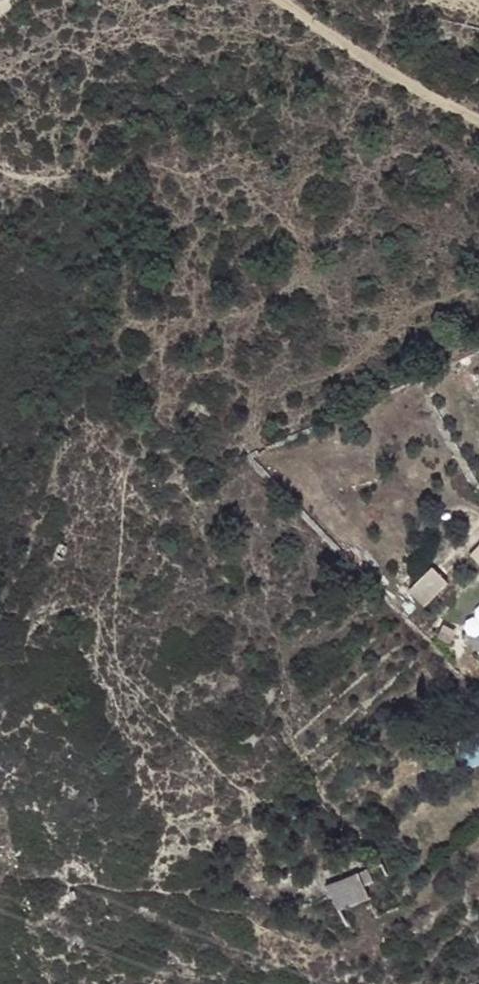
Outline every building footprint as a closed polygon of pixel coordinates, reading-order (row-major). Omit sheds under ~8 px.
[(436,564),(410,587),(425,603),(450,580),(436,564)] [(375,865),(370,854),(327,877),(340,901),(373,884),(365,870),(375,865)]
